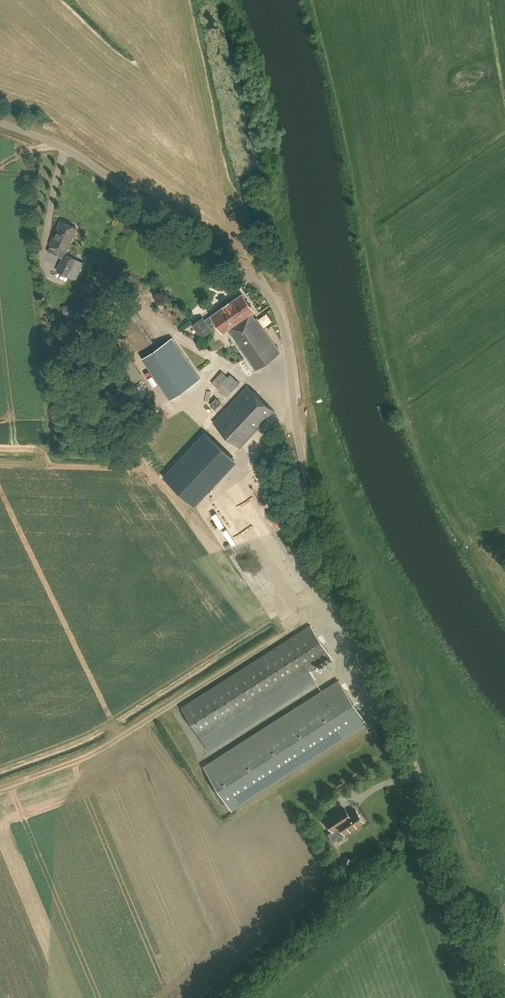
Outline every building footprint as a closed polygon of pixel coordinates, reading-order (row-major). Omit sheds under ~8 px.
[(61,221),(51,244),(60,248),(57,256),(63,258),(60,264),(57,270),(68,275),(71,269),(75,259),(64,255),(76,228),(61,221)] [(253,370),(266,362),(279,353),(256,318),(255,319),(251,313),(254,311),(242,294),(211,314),(212,315),(215,320),(218,325),(223,333),(228,331),(253,370)] [(208,304),(202,308),(206,314),(212,310),(208,304)] [(268,312),(262,315),(268,326),(274,322),(268,312)] [(215,320),(212,315),(204,320),(203,318),(192,324),(201,337),(211,330),(213,329),(218,325),(215,320)] [(142,357),(170,399),(200,378),(172,337),(142,357)] [(229,396),(240,383),(231,374),(219,387),(229,396)] [(240,447),(274,412),(247,387),(213,423),(240,447)] [(215,409),(221,403),(216,398),(210,405),(215,409)] [(232,456),(205,431),(162,476),(189,502),(232,456)] [(218,499),(211,493),(201,505),(209,511),(218,499)] [(202,550),(198,558),(204,562),(208,553),(202,550)] [(308,672),(330,657),(310,626),(181,709),(201,741),(208,751),(315,682),(308,672)] [(232,810),(367,724),(339,681),(204,767),(232,810)] [(325,820),(333,831),(340,826),(345,834),(364,822),(356,810),(349,814),(344,807),(335,813),(325,820)] [(349,870),(353,858),(343,855),(340,867),(349,870)]
